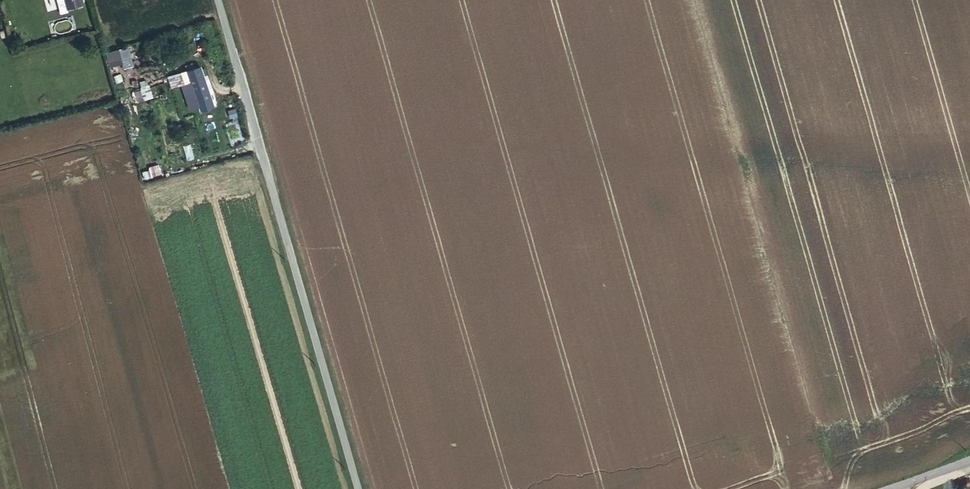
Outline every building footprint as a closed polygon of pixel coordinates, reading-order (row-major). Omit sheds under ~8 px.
[(83,5),(81,0),(56,0),(60,14),(67,11),(67,9),(83,5)] [(110,66),(121,63),(118,49),(106,53),(110,66)] [(212,106),(208,92),(206,88),(199,66),(193,67),(191,63),(185,65),(186,69),(182,71),(184,77),(188,75),(194,92),(185,95),(189,109),(198,106),(200,110),(212,106)]
